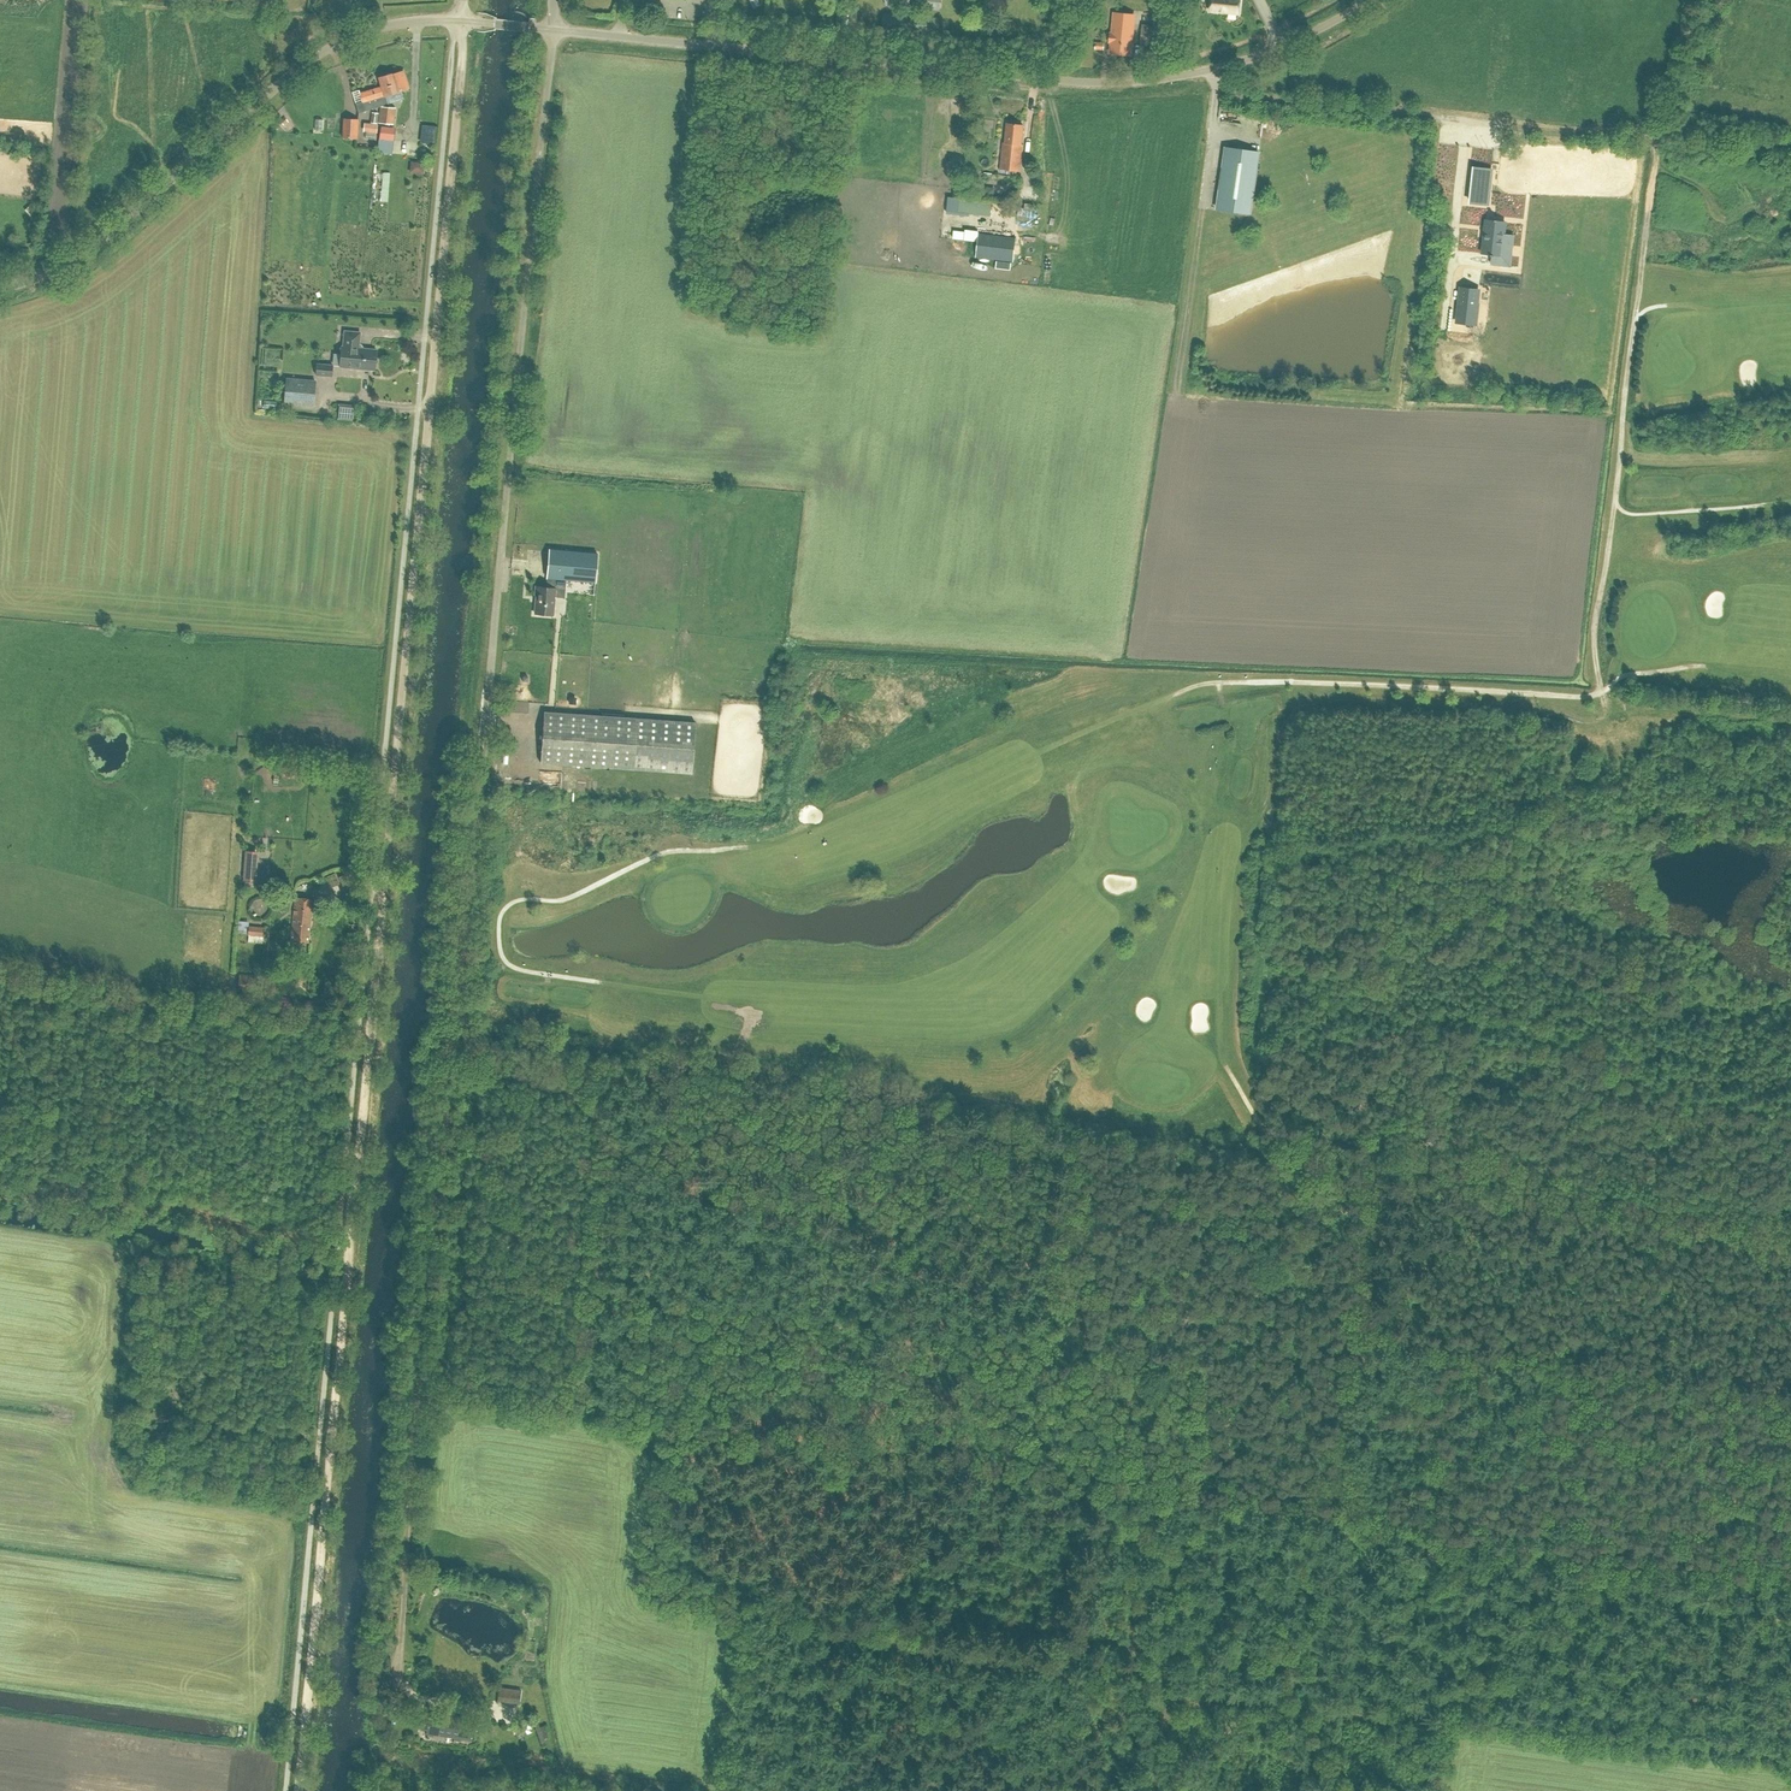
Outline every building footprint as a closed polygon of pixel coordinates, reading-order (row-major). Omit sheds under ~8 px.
[(1238,14),(1240,0),(1211,0),(1210,11),(1238,14)] [(1134,16),(1114,14),(1113,34),(1111,34),(1110,38),(1110,42),(1112,42),(1111,52),(1130,54),(1134,16)] [(1142,26),(1140,44),(1169,47),(1171,29),(1142,26)] [(383,86),(386,96),(398,92),(407,89),(402,71),(393,74),(378,78),(381,87),(383,86)] [(384,96),(386,96),(383,86),(381,87),(359,94),(362,102),(355,104),(358,113),(365,111),(380,106),(387,104),(384,96)] [(394,108),(380,106),(378,123),(392,125),(394,108)] [(364,123),(364,125),(363,131),(376,133),(378,113),(372,112),(371,123),(364,123)] [(356,138),(357,120),(343,119),(342,138),(356,138)] [(285,133),(302,131),(300,123),(284,125),(285,133)] [(1020,171),(1023,145),(1021,145),(1023,126),(1007,124),(1005,143),(1003,143),(1000,169),(1020,171)] [(380,125),(379,136),(377,151),(391,153),(394,127),(380,125)] [(1250,213),(1259,153),(1226,148),(1217,208),(1250,213)] [(415,159),(414,168),(424,169),(425,160),(415,159)] [(1474,168),(1470,202),(1487,204),(1491,170),(1474,168)] [(1020,198),(1037,200),(1038,188),(1021,186),(1020,198)] [(948,197),(947,212),(967,214),(967,213),(968,199),(948,197)] [(1012,204),(995,203),(994,210),(1011,211),(1012,204)] [(1458,222),(1475,221),(1474,205),(1457,206),(1458,222)] [(1486,219),(1482,253),(1490,254),(1490,255),(1491,256),(1493,256),(1493,254),(1501,255),(1504,234),(1505,222),(1497,221),(1497,219),(1494,219),(1494,220),(1486,219)] [(1513,235),(1504,234),(1501,255),(1493,254),(1493,256),(1491,256),(1490,264),(1509,266),(1513,235)] [(1016,240),(979,236),(976,258),(1013,263),(1016,240)] [(1478,289),(1461,287),(1457,323),(1474,325),(1478,289)] [(373,370),(375,350),(358,348),(359,332),(344,331),(342,346),(341,346),(339,367),(373,370)] [(317,364),(316,375),(331,376),(332,365),(317,364)] [(284,403),(313,406),(315,381),(286,378),(284,403)] [(273,408),(273,401),(260,399),(259,406),(273,408)] [(335,406),(334,418),(349,418),(350,406),(335,406)] [(535,595),(534,614),(552,616),(555,589),(565,590),(565,580),(594,582),(597,554),(549,549),(545,588),(535,587),(534,595),(535,595)] [(696,723),(544,713),(541,764),(692,774),(696,723)] [(300,768),(274,767),(274,777),(299,779),(300,768)] [(252,873),(253,851),(245,850),(243,881),(255,882),(256,873),(252,873)] [(290,941),(307,943),(310,916),(309,915),(309,910),(311,910),(312,899),(295,898),(290,941)] [(238,934),(263,936),(264,923),(253,923),(253,926),(248,925),(248,921),(239,920),(238,934)] [(258,976),(239,975),(238,991),(257,992),(258,976)] [(497,1687),(495,1700),(517,1702),(519,1690),(497,1687)] [(470,1741),(473,1720),(423,1713),(421,1728),(425,1729),(424,1733),(449,1736),(449,1738),(470,1741)]
